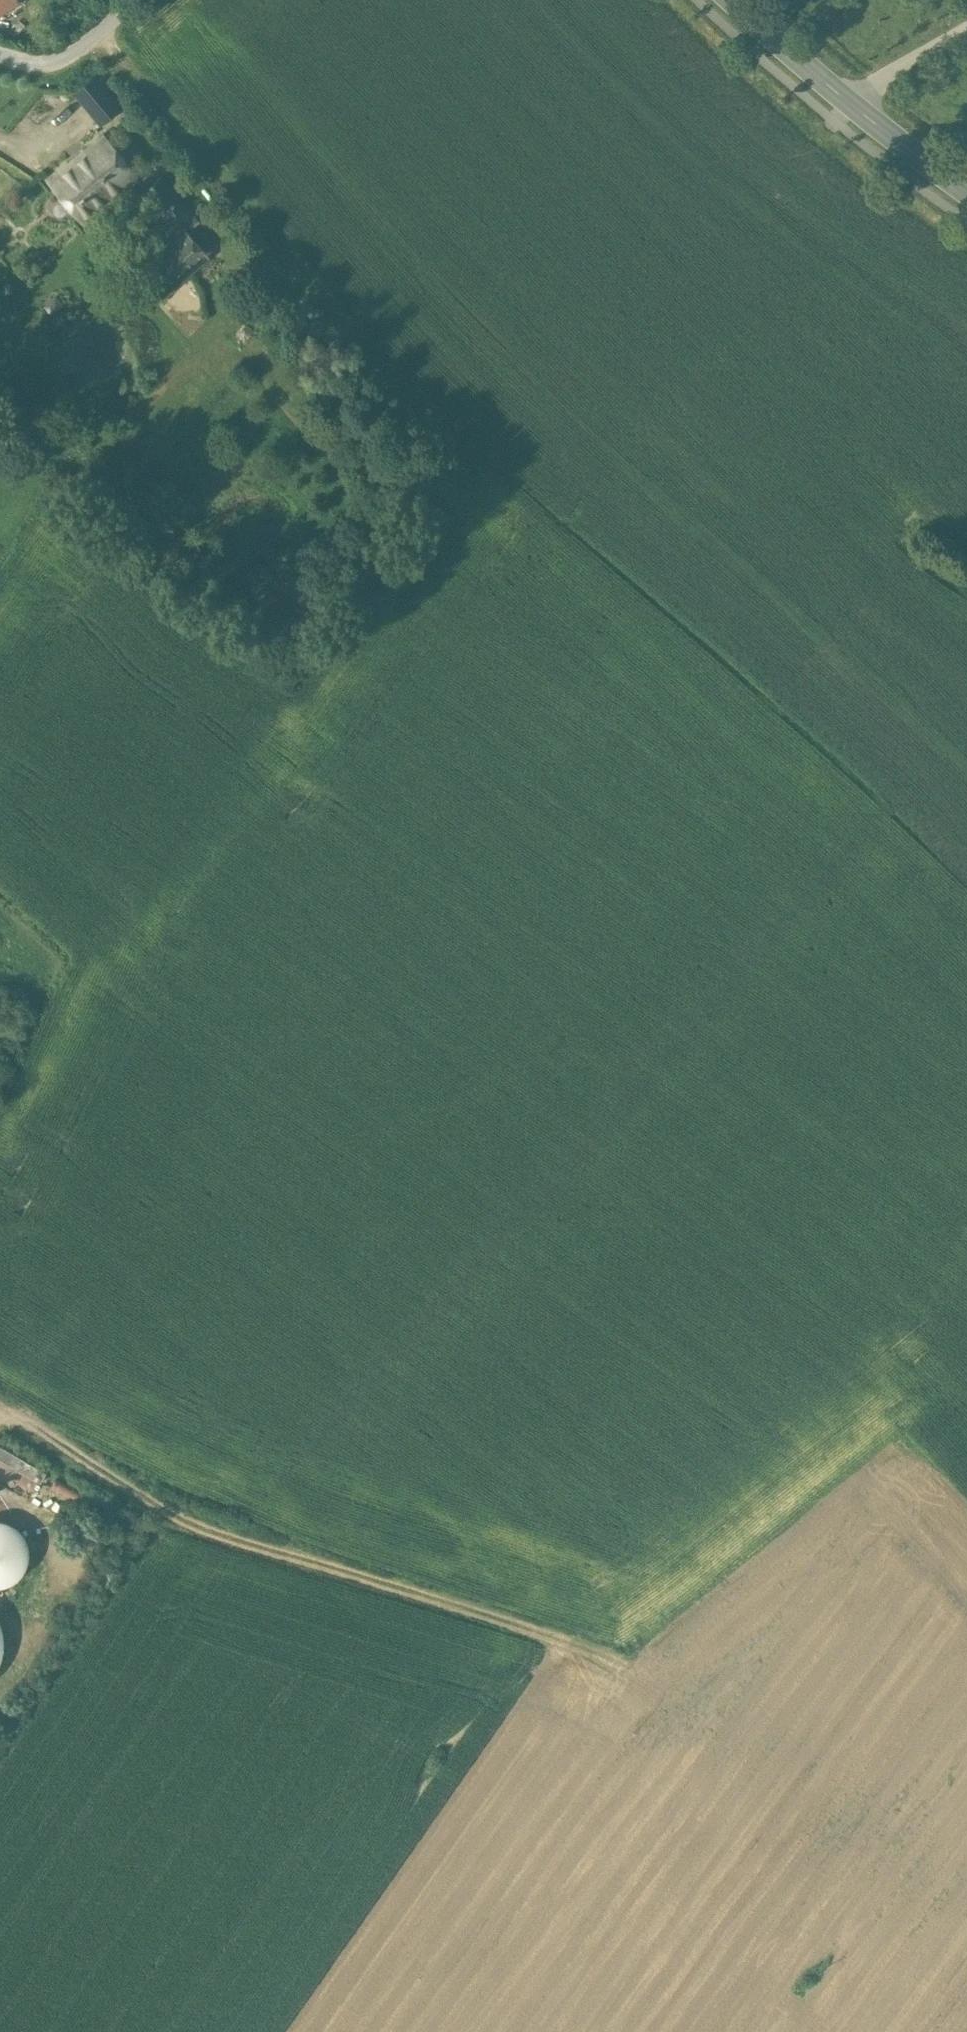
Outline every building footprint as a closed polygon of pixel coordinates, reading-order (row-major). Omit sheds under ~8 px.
[(22,1),(21,0),(0,0),(0,13),(22,1)] [(121,107),(94,75),(73,93),(100,125),(121,107)] [(103,136),(50,180),(84,220),(136,177),(103,136)] [(161,176),(143,192),(166,219),(184,203),(161,176)] [(185,229),(138,270),(162,298),(209,257),(185,229)] [(35,1566),(11,1513),(0,1518),(0,1582),(35,1566)] [(9,1678),(0,1642),(0,1680),(9,1678)]
